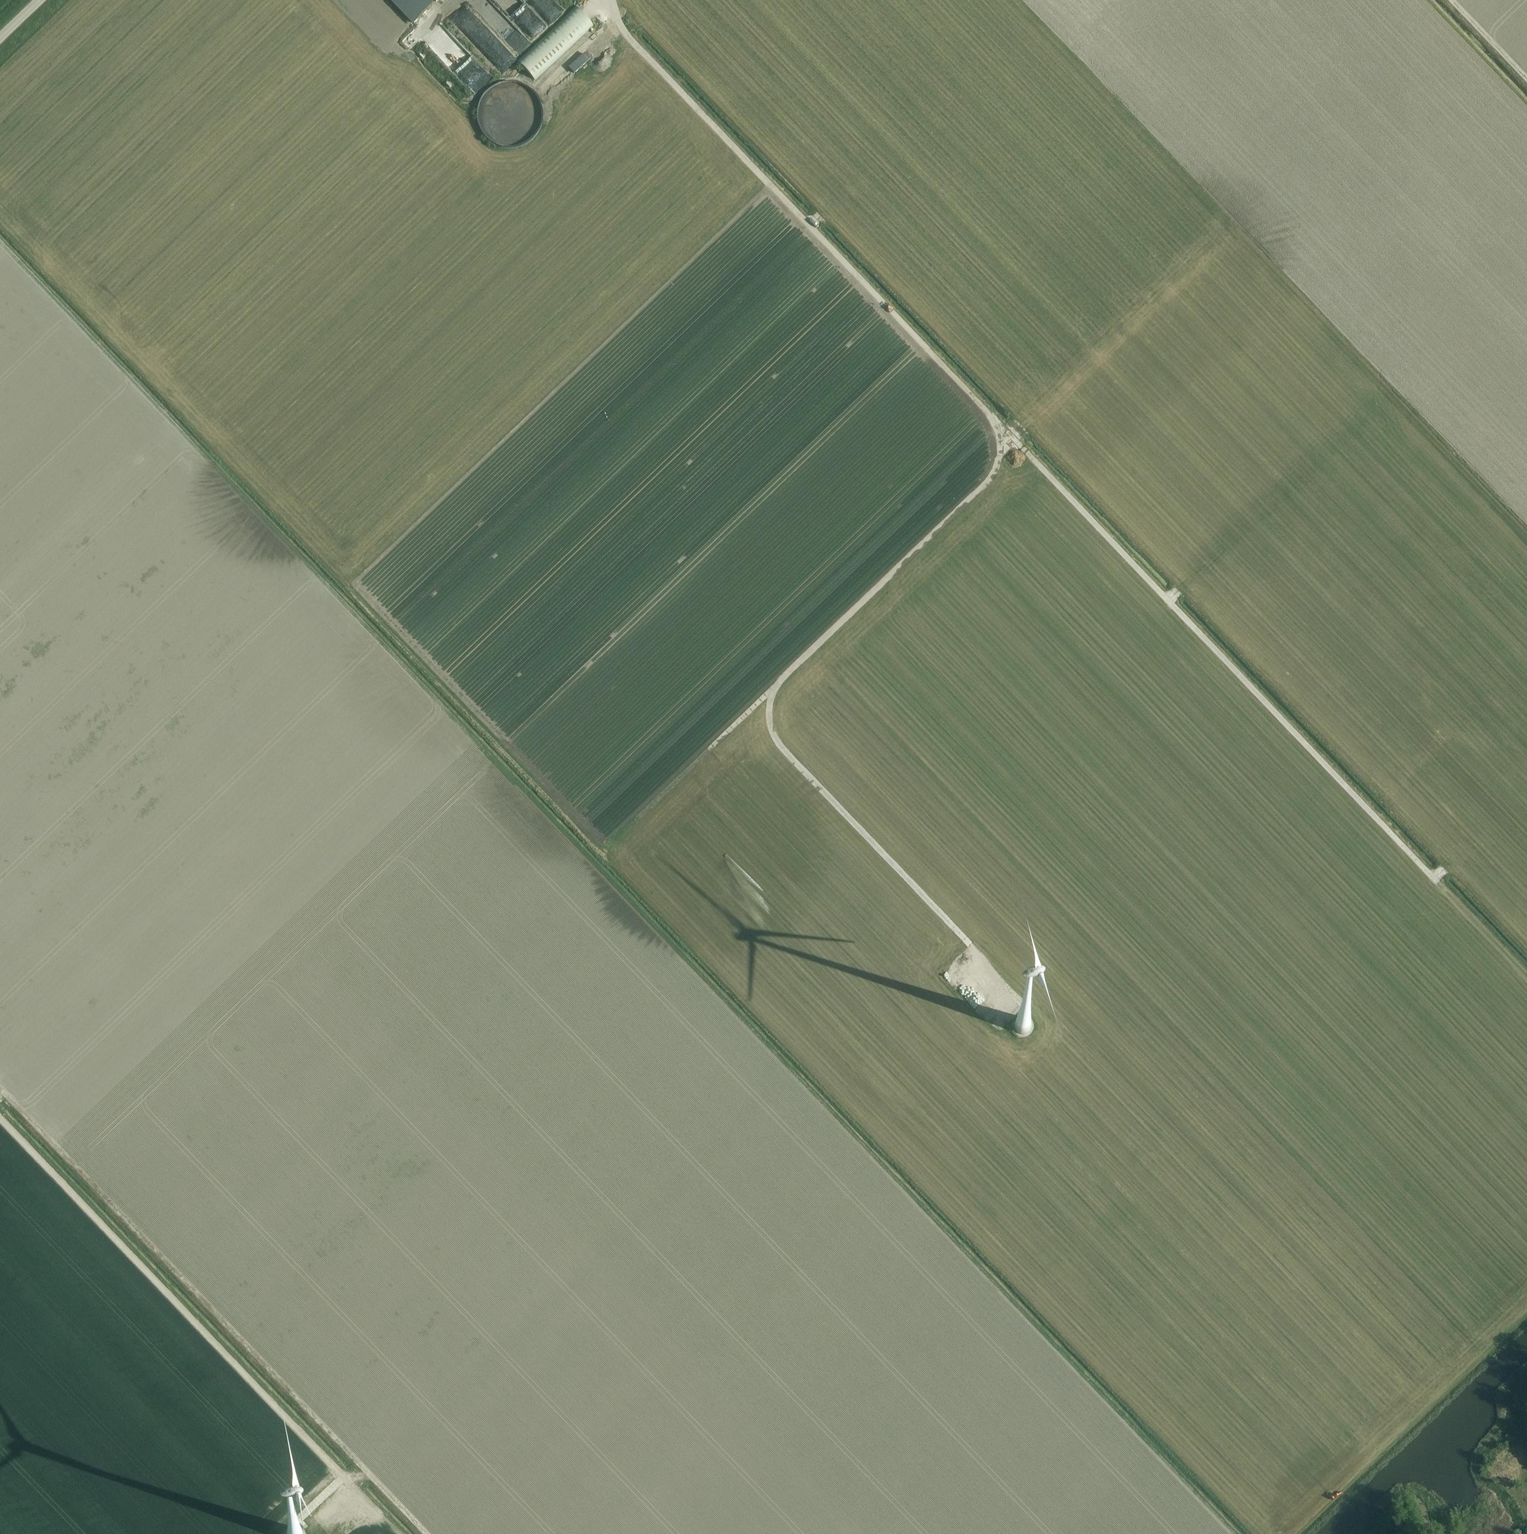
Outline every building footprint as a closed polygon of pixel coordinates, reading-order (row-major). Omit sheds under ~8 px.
[(414,23),(438,0),(392,0),(414,23)] [(450,15),(458,8),(451,0),(448,0),(442,6),(450,15)] [(475,8),(515,49),(526,38),(489,0),(466,0),(463,3),(472,11),(475,8)] [(517,61),(535,80),(593,26),(575,6),(517,61)] [(456,20),(491,53),(497,47),(463,13),(456,20)]
